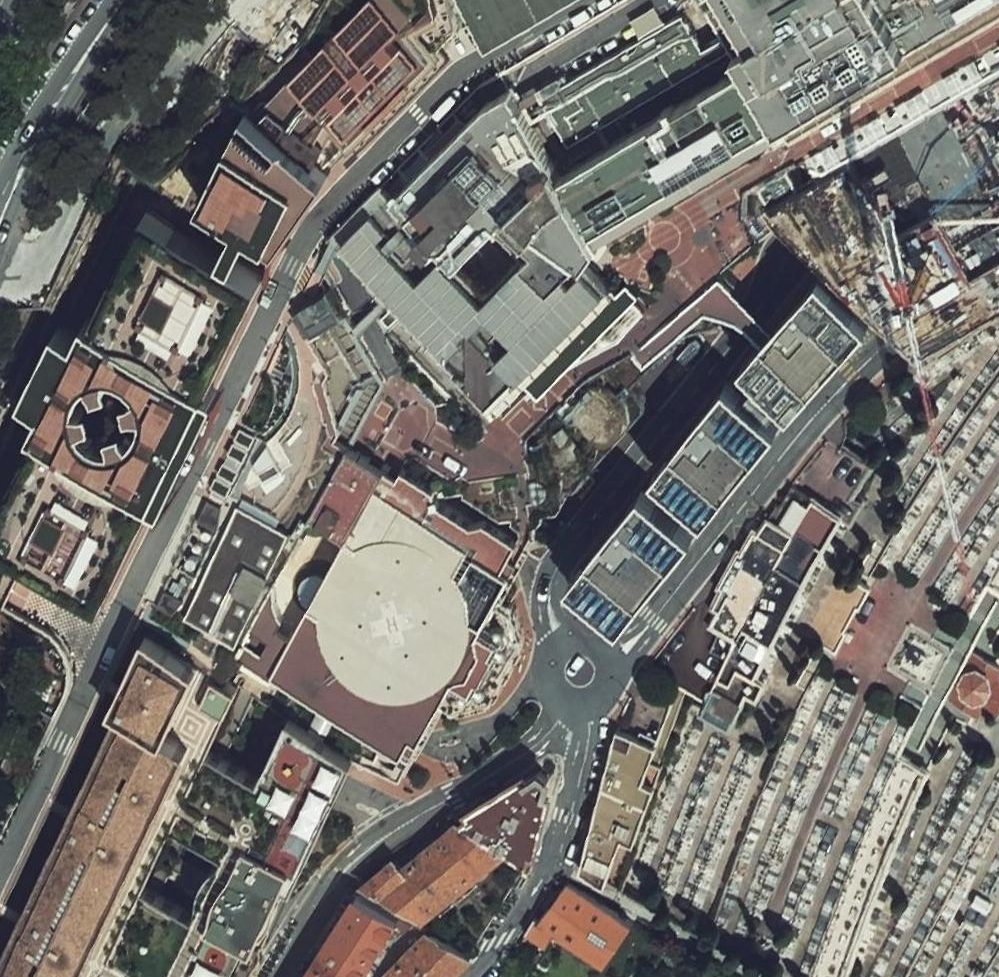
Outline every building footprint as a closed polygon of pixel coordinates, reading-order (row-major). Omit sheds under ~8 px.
[(310,106),(359,158),(443,65),(378,0),(376,0),(294,86),(310,106)] [(348,248),(503,411),(624,306),(598,277),(610,251),(998,18),(998,0),(707,0),(728,38),(702,52),(682,16),(522,110),(516,96),(348,248)] [(486,45),(557,0),(458,0),(486,45)] [(340,184),(359,158),(310,106),(298,127),(271,115),(260,129),(340,184)] [(242,230),(228,258),(266,278),(281,248),(289,253),(340,184),(260,129),(246,120),(206,209),(242,230)] [(152,218),(91,331),(80,352),(61,342),(27,408),(48,418),(0,511),(0,557),(104,610),(273,282),(266,278),(228,258),(152,218)] [(772,340),(736,378),(784,421),(869,327),(823,287),(772,340)] [(323,332),(345,315),(330,297),(299,321),(332,363),(317,375),(331,392),(361,368),(343,345),(337,350),(323,332)] [(569,416),(593,439),(618,412),(594,390),(569,416)] [(725,394),(644,490),(698,537),(779,438),(725,394)] [(256,439),(240,432),(236,440),(252,448),(256,439)] [(249,453),(234,446),(229,454),(245,462),(249,453)] [(398,473),(348,447),(312,515),(354,537),(281,674),(418,746),(460,667),(480,677),(506,627),(487,617),(520,556),(510,551),(524,524),(492,507),(478,512),(439,494),(438,483),(402,465),(398,473)] [(238,475),(223,467),(219,476),(234,483),(238,475)] [(232,488),(217,480),(212,489),(228,496),(232,488)] [(847,520),(798,483),(764,525),(710,611),(720,614),(712,630),(737,641),(711,705),(705,719),(735,732),(847,520)] [(222,511),(208,505),(199,523),(219,532),(222,511)] [(290,535),(237,509),(182,621),(235,646),(290,535)] [(692,552),(639,511),(572,597),(625,638),(692,552)] [(988,592),(998,597),(998,576),(988,592)] [(187,605),(165,595),(158,609),(175,617),(187,605)] [(135,630),(125,653),(137,659),(112,713),(119,718),(71,820),(1,971),(0,970),(0,976),(220,976),(91,919),(123,848),(116,840),(180,697),(210,708),(229,684),(135,630)] [(972,658),(948,704),(984,723),(998,695),(998,672),(972,658)] [(229,684),(210,708),(180,697),(116,840),(123,848),(91,919),(220,976),(234,976),(249,946),(259,950),(265,938),(257,933),(276,896),(283,899),(290,886),(299,889),(362,760),(229,684)] [(666,749),(622,732),(587,873),(615,886),(633,845),(640,849),(666,786),(654,783),(666,749)] [(908,761),(821,976),(856,976),(931,777),(908,761)] [(536,778),(464,822),(506,847),(533,861),(555,786),(547,778),(536,778)] [(476,873),(506,847),(464,822),(406,870),(398,861),(370,883),(424,916),(438,905),(476,873)] [(485,881),(476,873),(438,905),(446,915),(485,881)] [(637,921),(570,883),(557,903),(543,923),(538,920),(530,934),(549,946),(558,933),(607,964),(637,921)] [(416,923),(361,892),(315,963),(307,976),(363,976),(395,926),(407,932),(416,923)] [(257,933),(265,938),(268,933),(277,928),(281,919),(281,903),(283,899),(276,896),(257,933)] [(474,956),(434,933),(390,976),(453,976),(474,956)]
